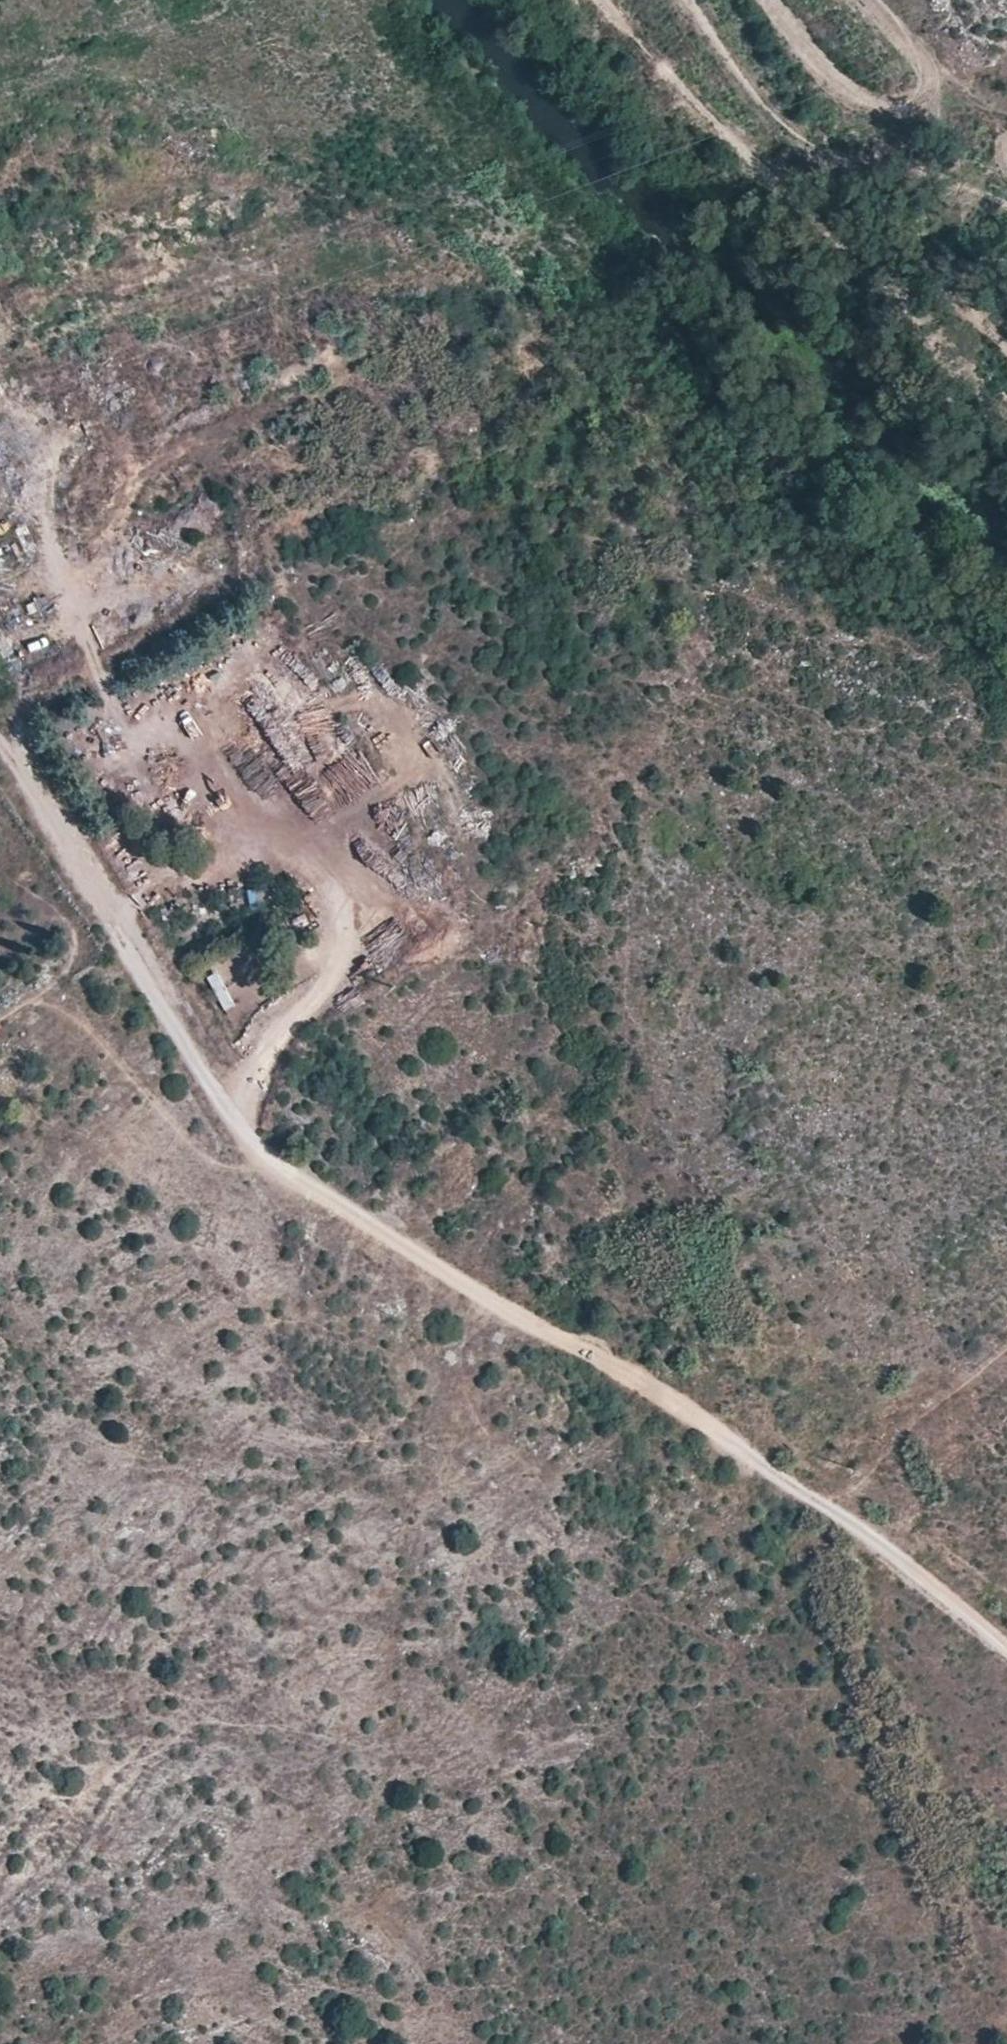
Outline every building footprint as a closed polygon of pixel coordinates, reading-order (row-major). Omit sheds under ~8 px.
[(200,703),(225,691),(217,676),(193,688),(200,703)] [(232,1023),(247,1015),(221,969),(206,978),(232,1023)]
